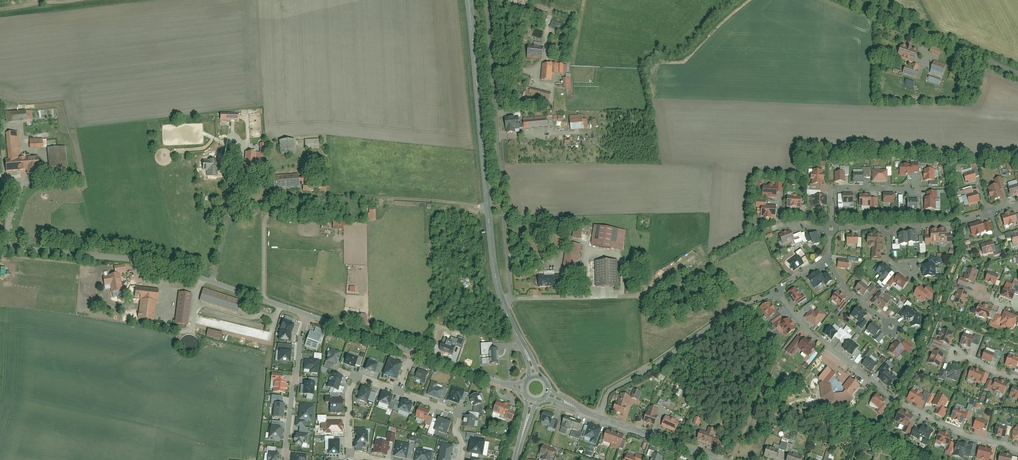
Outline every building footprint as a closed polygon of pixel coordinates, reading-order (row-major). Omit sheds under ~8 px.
[(549,14),(533,8),(528,19),(545,25),(549,14)] [(543,47),(528,45),(527,58),(542,60),(543,47)] [(917,52),(899,45),(895,55),(913,63),(917,52)] [(931,45),(929,52),(939,55),(941,48),(931,45)] [(946,63),(933,58),(925,79),(938,84),(946,63)] [(905,62),(901,73),(916,78),(920,67),(905,62)] [(549,64),(542,64),(540,80),(552,81),(553,74),(567,75),(568,65),(549,63),(549,64)] [(571,78),(563,78),(563,89),(571,89),(571,78)] [(551,93),(527,87),(526,91),(524,90),(523,96),(525,97),(524,101),(531,103),(533,95),(539,96),(539,99),(549,101),(551,93)] [(31,109),(4,112),(5,124),(32,121),(31,109)] [(581,113),(569,115),(571,131),(583,130),(581,113)] [(547,116),(523,118),(524,128),(548,126),(547,116)] [(518,117),(505,118),(506,134),(514,133),(514,130),(519,129),(518,117)] [(6,159),(7,172),(27,171),(28,175),(40,174),(39,156),(21,158),(19,132),(6,133),(8,158),(6,159)] [(46,138),(29,139),(30,148),(47,147),(46,138)] [(319,139),(304,140),(305,149),(319,148),(319,139)] [(295,140),(279,141),(280,154),(296,153),(295,140)] [(66,147),(48,148),(50,169),(68,167),(66,147)] [(265,154),(245,152),(244,169),(264,170),(265,154)] [(218,177),(218,160),(203,160),(202,171),(206,171),(206,177),(218,177)] [(900,164),(900,175),(913,175),(913,172),(913,164),(900,164)] [(821,185),(823,185),(824,170),(812,169),(812,184),(821,185)] [(873,169),(873,181),(888,181),(888,175),(888,169),(873,169)] [(930,180),(935,180),(935,169),(925,169),(925,180),(930,180)] [(966,183),(977,180),(976,176),(975,170),(964,173),(966,183)] [(836,181),(845,182),(846,175),(846,171),(836,171),(836,181)] [(864,177),(864,173),(854,173),(854,182),(864,182),(864,177)] [(298,174),(272,176),(273,190),(299,188),(298,174)] [(1000,183),(1002,189),(1005,188),(1002,177),(994,179),(996,185),(1000,183)] [(992,201),(1004,197),(1002,189),(1000,183),(996,185),(988,187),(992,201)] [(1017,194),(1017,183),(1009,186),(1011,196),(1017,194)] [(763,196),(776,197),(777,192),(777,186),(763,185),(763,196)] [(965,188),(967,195),(975,193),(973,186),(965,188)] [(967,195),(970,204),(981,200),(978,192),(975,193),(967,195)] [(854,203),(854,193),(843,193),(843,203),(854,203)] [(871,198),(871,194),(860,193),(860,206),(871,206),(871,198)] [(895,200),(895,193),(884,193),(883,203),(895,203),(895,200)] [(802,205),(802,196),(788,195),(787,207),(802,208),(802,205)] [(829,197),(813,196),(812,205),(828,206),(829,197)] [(927,197),(925,197),(925,209),(936,209),(936,197),(927,197)] [(762,204),(766,205),(766,200),(757,199),(756,207),(762,207),(762,204)] [(918,210),(918,199),(909,199),(909,210),(918,210)] [(776,218),(777,205),(766,205),(762,204),(762,207),(761,218),(776,218)] [(1002,214),(1005,226),(1017,222),(1016,214),(1015,211),(1002,214)] [(342,230),(342,226),(344,226),(344,221),(331,221),(331,229),(342,230)] [(973,235),(985,231),(982,221),(970,224),(973,235)] [(626,232),(594,228),(591,246),(623,251),(626,232)] [(931,236),(932,242),(948,241),(947,234),(947,228),(931,229),(931,236)] [(577,229),(576,231),(572,230),(571,237),(580,239),(582,230),(577,229)] [(783,244),(795,240),(793,235),(791,230),(780,234),(783,244)] [(797,245),(808,241),(806,235),(805,231),(793,235),(795,240),(797,245)] [(917,242),(917,231),(907,231),(908,233),(908,242),(917,242)] [(813,241),(814,245),(823,242),(821,236),(820,236),(818,232),(811,235),(813,241)] [(882,251),(883,234),(868,233),(868,243),(869,243),(869,244),(869,246),(871,247),(872,247),(872,250),(873,250),(881,251),(882,251)] [(908,242),(908,233),(899,233),(900,239),(900,244),(908,244),(908,242)] [(847,244),(858,244),(858,237),(858,234),(847,234),(847,244)] [(984,253),(996,250),(995,246),(994,241),(982,244),(984,253)] [(577,270),(581,244),(566,242),(563,268),(577,270)] [(798,255),(802,259),(807,255),(802,247),(796,251),(798,255)] [(881,251),(873,250),(872,258),(880,258),(881,251)] [(788,262),(794,271),(805,264),(802,259),(798,255),(788,262)] [(839,259),(838,267),(849,268),(850,260),(848,260),(839,259)] [(876,271),(886,279),(893,271),(894,270),(883,261),(876,271)] [(618,262),(595,262),(596,289),(619,288),(618,262)] [(923,264),(924,277),(936,276),(936,263),(928,264),(923,264)] [(968,267),(964,279),(970,281),(974,283),(979,272),(968,267)] [(807,277),(815,288),(826,280),(822,275),(819,270),(807,277)] [(827,271),(822,275),(826,280),(828,283),(833,280),(827,271)] [(884,281),(887,284),(894,276),(895,273),(893,271),(886,279),(884,281)] [(990,271),(986,281),(996,285),(998,280),(1000,275),(990,271)] [(120,273),(102,276),(104,287),(112,286),(114,296),(123,295),(120,273)] [(910,281),(900,273),(896,278),(894,281),(903,289),(910,281)] [(560,275),(538,276),(539,287),(561,286),(560,275)] [(894,281),(896,278),(894,276),(887,284),(890,286),(894,281)] [(961,277),(958,284),(966,287),(967,288),(970,281),(964,279),(961,277)] [(855,289),(864,296),(868,290),(871,287),(862,280),(855,289)] [(1007,282),(1002,296),(1013,300),(1016,293),(1017,290),(1012,289),(1014,284),(1007,282)] [(160,289),(131,285),(129,299),(140,301),(139,315),(127,314),(127,319),(155,323),(160,289)] [(920,285),(914,294),(924,302),(930,293),(925,289),(920,285)] [(929,285),(925,289),(930,293),(934,295),(937,291),(929,285)] [(243,300),(204,286),(199,299),(238,313),(243,300)] [(788,292),(795,302),(797,301),(803,297),(796,287),(788,292)] [(838,290),(832,298),(840,305),(844,300),(846,297),(838,290)] [(954,302),(965,306),(969,294),(964,292),(959,290),(954,302)] [(191,292),(179,292),(176,327),(189,328),(191,292)] [(872,301),(883,310),(890,300),(879,292),(872,301)] [(803,297),(797,301),(799,305),(807,299),(805,295),(803,297)] [(761,306),(770,318),(778,313),(769,300),(761,306)] [(848,303),(844,300),(840,305),(838,308),(842,311),(848,303)] [(806,313),(812,309),(808,304),(802,308),(806,313)] [(990,317),(993,310),(993,309),(988,307),(989,306),(984,304),(983,306),(979,305),(976,313),(981,315),(980,317),(986,319),(986,317),(989,318),(990,317)] [(907,309),(903,315),(911,321),(911,327),(922,325),(920,313),(910,305),(907,309)] [(868,314),(858,306),(851,315),(861,322),(864,319),(868,314)] [(805,317),(817,327),(827,314),(818,307),(815,312),(812,309),(805,317)] [(903,315),(907,309),(904,307),(898,314),(901,317),(903,315)] [(1017,319),(1017,316),(1005,310),(1003,317),(1000,323),(1002,324),(1001,326),(1009,330),(1011,327),(1014,329),(1017,319)] [(770,318),(774,324),(783,318),(779,312),(778,313),(770,318)] [(1000,323),(1003,317),(997,314),(995,319),(993,324),(999,326),(1000,323)] [(780,324),(785,321),(783,318),(774,324),(776,327),(780,324)] [(787,335),(797,329),(790,318),(785,321),(780,324),(787,335)] [(869,323),(864,319),(861,322),(858,326),(863,330),(869,323)] [(295,326),(284,322),(280,333),(279,344),(291,345),(292,335),(295,326)] [(882,329),(873,322),(867,329),(876,336),(880,331),(882,329)] [(835,335),(839,332),(830,325),(824,332),(832,339),(835,335)] [(835,335),(846,344),(850,339),(853,336),(842,327),(839,332),(835,335)] [(943,342),(951,345),(955,333),(943,328),(938,340),(943,342)] [(224,340),(226,333),(210,330),(209,337),(224,340)] [(885,336),(880,331),(876,336),(874,339),(879,343),(885,336)] [(964,332),(960,343),(971,347),(972,343),(975,337),(964,332)] [(319,337),(310,333),(305,344),(314,348),(319,337)] [(975,337),(972,343),(979,345),(982,337),(976,335),(975,337)] [(798,347),(804,340),(799,336),(786,351),(791,355),(798,347)] [(458,342),(443,337),(438,350),(453,355),(458,342)] [(809,356),(817,346),(806,337),(804,340),(798,347),(809,356)] [(844,347),(853,354),(858,348),(859,346),(850,339),(846,344),(844,347)] [(941,348),(943,342),(938,340),(934,339),(932,345),(941,348)] [(906,340),(902,345),(906,349),(910,351),(914,346),(906,340)] [(902,345),(896,341),(888,351),(898,358),(906,349),(902,345)] [(487,343),(480,343),(481,356),(487,356),(487,364),(498,364),(498,349),(487,350),(487,343)] [(858,348),(853,354),(857,358),(862,352),(858,348)] [(862,356),(866,360),(869,356),(873,353),(868,349),(862,356)] [(340,353),(330,350),(326,362),(336,366),(340,353)] [(929,363),(940,367),(945,354),(934,350),(929,363)] [(985,350),(982,359),(992,362),(994,357),(995,354),(985,350)] [(290,352),(280,351),(279,362),(289,363),(290,352)] [(363,358),(348,353),(344,364),(359,369),(363,358)] [(1017,369),(1017,366),(1017,357),(1010,354),(1006,365),(1017,369)] [(863,364),(872,371),(878,364),(869,356),(866,360),(863,364)] [(309,374),(318,375),(319,360),(310,359),(310,361),(304,360),(304,370),(309,370),(309,374)] [(402,363),(388,359),(383,375),(397,380),(402,363)] [(379,365),(369,361),(365,371),(376,374),(379,365)] [(880,370),(884,373),(887,370),(890,366),(886,362),(880,370)] [(957,381),(963,368),(951,363),(948,371),(946,375),(950,376),(949,378),(957,381)] [(855,398),(852,396),(861,385),(851,377),(844,385),(834,377),(836,374),(828,367),(819,378),(822,381),(820,383),(822,398),(833,406),(849,404),(855,398)] [(981,381),(984,372),(972,367),(968,378),(980,383),(981,381)] [(431,371),(421,368),(418,377),(424,379),(429,380),(431,371)] [(946,375),(948,371),(943,369),(939,378),(944,380),(946,375)] [(880,378),(890,387),(897,379),(887,370),(884,373),(880,378)] [(986,383),(989,374),(984,372),(981,381),(986,383)] [(343,377),(331,373),(326,388),(338,392),(343,377)] [(284,374),(272,374),(271,392),(280,396),(286,395),(287,383),(283,383),(284,374)] [(1004,395),(1009,383),(997,378),(995,382),(992,390),(1004,395)] [(992,390),(995,382),(989,380),(985,389),(992,392),(992,390)] [(303,395),(314,396),(315,384),(304,383),(303,395)] [(432,385),(429,394),(443,399),(446,390),(440,388),(432,385)] [(467,391),(455,386),(452,396),(461,399),(464,400),(467,391)] [(370,390),(361,387),(356,400),(366,404),(370,390)] [(635,389),(633,395),(632,398),(639,400),(641,391),(635,389)] [(908,398),(919,404),(922,399),(924,395),(913,389),(908,398)] [(924,395),(922,399),(927,401),(931,394),(926,391),(924,395)] [(616,403),(613,411),(626,416),(632,398),(633,395),(622,392),(618,403),(616,403)] [(393,396),(381,393),(378,403),(390,406),(393,396)] [(884,404),(887,400),(878,393),(871,401),(880,408),(884,404)] [(939,405),(945,408),(950,399),(938,393),(932,403),(938,407),(939,405)] [(480,394),(470,397),(474,408),(483,406),(480,394)] [(931,394),(927,401),(931,404),(935,396),(931,394)] [(274,420),(284,421),(286,406),(283,406),(283,397),(272,396),(271,409),(275,409),(274,420)] [(342,397),(329,397),(330,413),(343,413),(342,397)] [(413,405),(402,402),(399,412),(411,415),(413,405)] [(313,405),(300,403),(297,421),(311,423),(313,405)] [(511,407),(498,403),(495,415),(508,418),(511,407)] [(889,407),(884,404),(880,408),(878,411),(883,415),(889,407)] [(650,405),(644,421),(655,425),(659,415),(657,415),(660,409),(650,405)] [(935,413),(943,417),(947,409),(945,408),(939,405),(938,407),(935,413)] [(431,411),(419,408),(416,418),(428,421),(431,411)] [(951,418),(963,422),(965,419),(967,412),(955,408),(951,418)] [(910,424),(914,416),(901,409),(896,420),(908,427),(910,424)] [(543,412),(540,420),(550,424),(549,426),(553,428),(556,421),(553,420),(554,416),(543,412)] [(479,416),(467,414),(465,428),(477,429),(479,416)] [(695,414),(692,424),(701,427),(702,421),(701,421),(702,416),(695,414)] [(566,415),(563,426),(574,430),(579,432),(583,421),(566,415)] [(667,416),(662,426),(676,432),(680,422),(667,416)] [(450,422),(437,417),(433,429),(446,433),(450,422)] [(974,427),(983,431),(984,428),(987,420),(977,417),(974,427)] [(344,421),(328,421),(328,431),(344,432),(344,421)] [(596,444),(601,428),(589,424),(584,437),(591,439),(590,442),(596,444)] [(916,426),(910,424),(908,427),(906,432),(911,435),(916,426)] [(995,434),(1006,437),(1006,435),(1008,427),(998,424),(995,434)] [(929,439),(934,431),(924,425),(921,429),(919,433),(920,434),(926,437),(929,439)] [(918,438),(920,434),(919,433),(921,429),(916,426),(911,435),(918,438)] [(701,430),(698,440),(720,446),(722,440),(714,437),(716,430),(709,427),(707,432),(701,430)] [(282,429),(270,428),(268,440),(281,442),(282,429)] [(582,432),(579,432),(574,430),(572,436),(580,439),(582,432)] [(369,431),(359,431),(359,443),(370,443),(369,431)] [(623,437),(607,431),(602,442),(619,448),(623,437)] [(951,441),(953,435),(941,431),(937,441),(949,445),(951,441)] [(306,436),(295,435),(294,448),(305,449),(306,436)] [(487,440),(473,437),(471,453),(484,455),(487,440)] [(341,438),(330,439),(330,454),(342,454),(341,438)] [(391,442),(378,439),(375,452),(387,456),(391,442)] [(970,444),(958,440),(953,455),(964,458),(965,455),(970,457),(971,455),(974,456),(978,444),(970,442),(970,444)] [(411,443),(399,441),(396,457),(408,459),(411,443)] [(955,443),(951,441),(949,445),(947,451),(952,452),(955,443)] [(441,444),(439,459),(453,459),(455,446),(441,444)] [(766,444),(761,457),(771,459),(775,459),(779,448),(766,444)] [(993,449),(979,446),(976,458),(985,459),(990,459),(993,449)] [(542,447),(537,458),(541,459),(552,459),(556,453),(542,447)] [(267,448),(266,459),(280,459),(280,455),(276,454),(276,448),(267,448)] [(419,448),(416,459),(433,459),(435,452),(419,448)] [(1013,456),(1013,454),(1001,452),(999,459),(1012,459),(1013,456)]
